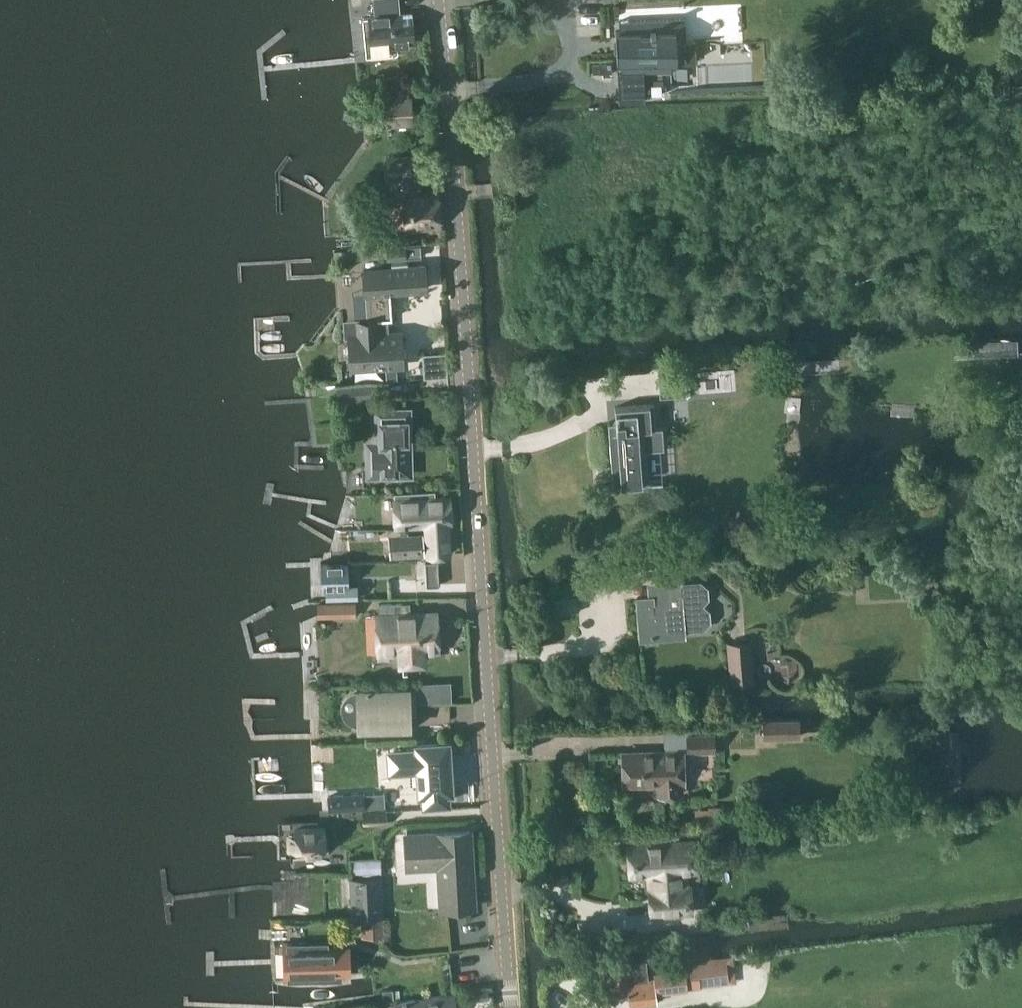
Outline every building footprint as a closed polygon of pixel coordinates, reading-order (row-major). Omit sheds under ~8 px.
[(363,19),(366,56),(393,54),(393,45),(414,43),(412,22),(404,22),(403,15),(400,16),(398,0),(375,0),(376,18),(363,19)] [(620,31),(616,31),(618,63),(621,63),(621,72),(618,72),(618,73),(619,102),(645,101),(644,72),(672,70),(671,60),(696,59),(695,40),(687,40),(686,18),(620,21),(620,31)] [(612,62),(592,63),(592,64),(599,64),(600,74),(613,73),(612,62)] [(392,100),(387,100),(387,101),(388,125),(412,124),(411,99),(409,99),(409,87),(391,88),(392,100)] [(386,161),(387,177),(396,176),(398,196),(389,197),(391,229),(409,227),(412,231),(420,230),(422,227),(443,225),(441,193),(420,194),(419,187),(412,188),(410,159),(386,161)] [(420,243),(387,245),(387,246),(388,259),(419,257),(421,257),(420,243)] [(360,336),(351,336),(353,368),(387,366),(388,379),(388,380),(398,379),(397,366),(397,365),(401,365),(399,334),(389,334),(388,319),(392,318),(393,318),(391,292),(391,291),(426,289),(425,267),(425,266),(409,267),(408,262),(392,263),(393,268),(364,270),(364,271),(367,319),(364,319),(359,320),(360,336)] [(983,354),(1016,345),(1012,329),(978,338),(983,354)] [(424,377),(448,375),(446,352),(423,353),(424,377)] [(659,400),(686,398),(684,375),(658,377),(659,400)] [(340,387),(341,401),(375,400),(374,385),(340,387)] [(657,428),(655,404),(630,406),(630,407),(616,408),(618,432),(610,432),(614,487),(643,485),(641,451),(664,449),(663,427),(657,428)] [(373,472),(407,472),(407,414),(382,414),(382,446),(372,447),(373,472)] [(436,490),(395,493),(397,525),(427,523),(429,554),(429,555),(449,554),(448,523),(448,522),(451,522),(452,522),(450,498),(437,498),(436,490)] [(409,535),(409,527),(402,527),(402,528),(389,529),(392,558),(425,556),(424,534),(409,535)] [(348,561),(321,562),(321,585),(326,585),(326,599),(358,598),(358,584),(349,585),(348,561)] [(437,561),(425,562),(426,586),(427,586),(438,585),(437,561)] [(379,580),(363,581),(364,593),(380,592),(379,580)] [(708,587),(701,581),(681,583),(681,581),(658,583),(660,598),(638,600),(642,636),(667,634),(667,627),(681,626),(681,632),(685,632),(685,629),(705,628),(711,621),(710,610),(703,605),(709,598),(708,587)] [(318,618),(357,618),(356,602),(318,603),(318,618)] [(380,615),(377,615),(378,651),(399,650),(400,662),(424,662),(424,649),(439,649),(438,613),(404,614),(403,602),(379,603),(380,615)] [(728,684),(754,682),(750,641),(725,643),(728,684)] [(419,702),(440,701),(439,682),(418,683),(419,702)] [(409,690),(359,691),(359,725),(409,724),(409,705),(416,705),(416,686),(409,687),(409,690)] [(763,737),(800,737),(799,719),(762,720),(763,737)] [(743,736),(756,736),(756,724),(743,725),(743,736)] [(944,745),(960,745),(960,731),(944,731),(944,745)] [(687,735),(684,735),(684,752),(714,751),(714,735),(687,735)] [(417,747),(393,749),(395,768),(418,767),(420,792),(424,792),(424,803),(449,801),(448,791),(452,790),(450,759),(445,759),(444,752),(449,751),(449,741),(417,743),(417,747)] [(663,752),(623,754),(624,784),(656,783),(656,793),(682,792),(682,781),(684,781),(683,752),(683,751),(663,752)] [(293,797),(295,813),(329,813),(328,794),(293,797)] [(708,809),(696,809),(696,819),(709,818),(708,809)] [(366,824),(388,823),(387,811),(366,812),(366,824)] [(322,857),(321,842),(326,842),(325,826),(296,828),(296,834),(291,835),(292,855),(312,853),(312,857),(322,857)] [(475,907),(472,830),(406,833),(407,867),(439,865),(442,908),(475,907)] [(694,842),(628,846),(630,873),(653,871),(655,890),(649,890),(651,913),(692,910),(691,887),(681,888),(680,869),(696,868),(694,842)] [(383,876),(350,878),(351,918),(360,918),(362,917),(362,926),(363,931),(363,937),(385,937),(385,916),(386,916),(384,876),(383,876)] [(721,933),(736,932),(735,915),(719,917),(721,933)] [(326,945),(285,946),(286,979),(295,979),(343,978),(343,975),(344,975),(350,975),(350,966),(350,948),(326,949),(326,945)] [(735,981),(732,956),(683,962),(684,969),(654,972),(655,978),(649,979),(647,961),(632,963),(632,968),(626,968),(626,966),(612,968),(615,993),(628,992),(630,1005),(658,1001),(657,991),(735,981)] [(386,1001),(394,1000),(393,988),(385,989),(386,1001)] [(474,1002),(491,1000),(489,988),(472,990),(474,1002)] [(455,992),(396,1001),(397,1007),(457,1007),(455,992)]
